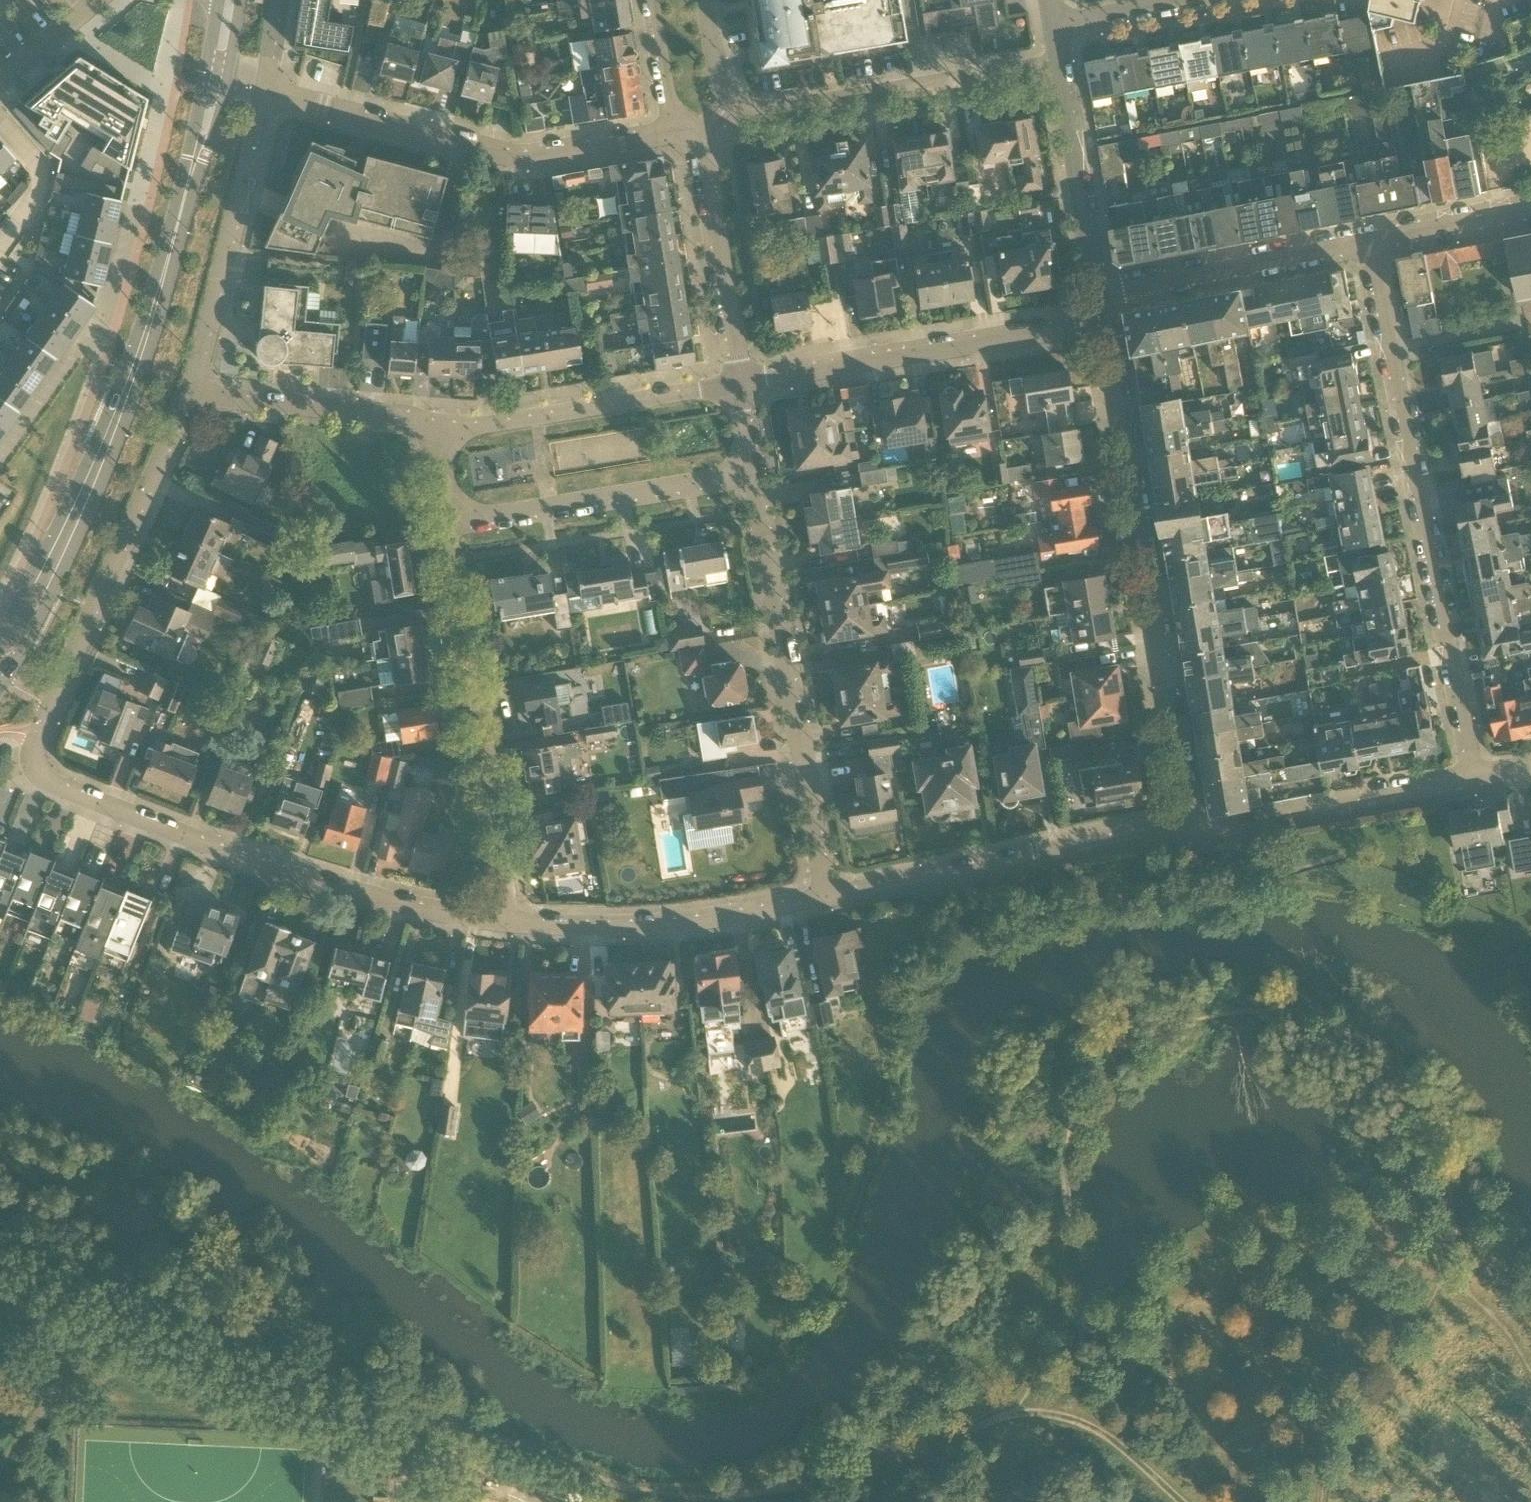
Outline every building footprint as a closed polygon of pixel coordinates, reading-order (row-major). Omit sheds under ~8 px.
[(294,46),(349,55),(354,26),(328,22),(331,0),(301,0),(294,46)] [(390,0),(374,0),(368,24),(383,27),(390,0)] [(633,25),(628,0),(623,0),(580,7),(582,17),(592,16),(595,32),(633,25)] [(819,0),(751,0),(758,41),(756,41),(761,67),(787,63),(786,62),(828,55),(819,0)] [(907,41),(900,0),(819,0),(828,55),(907,41)] [(962,7),(974,5),(979,34),(990,32),(994,31),(997,28),(998,24),(999,20),(995,0),(950,0),(951,9),(960,7),(962,7)] [(1370,11),(1371,14),(1374,31),(1393,27),(1396,18),(1417,23),(1423,0),(1372,0),(1370,11)] [(559,10),(572,8),(570,1),(558,3),(559,10)] [(978,34),(979,34),(974,5),(962,7),(966,31),(978,30),(978,34)] [(966,31),(962,7),(960,7),(951,9),(949,9),(954,33),(966,31)] [(561,21),(573,19),(572,8),(559,10),(561,21)] [(941,36),(954,33),(949,9),(937,11),(941,36)] [(927,38),(941,36),(937,11),(923,13),(927,38)] [(1374,31),(1371,14),(1370,11),(1370,12),(1370,14),(1369,14),(1369,16),(1341,22),(1341,20),(1340,20),(1338,14),(1339,20),(1345,53),(1346,53),(1346,54),(1377,47),(1374,31)] [(1314,59),(1345,53),(1339,20),(1338,14),(1307,20),(1314,59)] [(1283,64),(1314,59),(1307,20),(1276,26),(1283,64)] [(1252,70),(1283,64),(1276,26),(1245,32),(1252,70)] [(399,46),(387,43),(379,73),(411,81),(424,32),(417,31),(416,35),(405,33),(401,35),(399,46)] [(508,58),(506,45),(503,31),(488,34),(491,48),(483,49),(473,46),(469,61),(466,72),(467,72),(461,94),(489,102),(498,69),(493,67),(495,60),(508,58)] [(1220,77),(1252,70),(1245,32),(1213,38),(1220,77)] [(637,53),(633,48),(632,48),(629,33),(585,42),(589,69),(589,70),(635,62),(634,59),(635,59),(637,53)] [(469,61),(473,46),(440,38),(435,55),(427,52),(419,83),(444,90),(452,85),(456,69),(466,72),(469,61)] [(1189,82),(1220,77),(1213,38),(1182,44),(1189,82)] [(526,52),(531,52),(530,44),(512,47),(515,65),(527,63),(526,52)] [(1157,89),(1189,82),(1182,44),(1150,50),(1157,87),(1157,89)] [(1126,93),(1157,87),(1150,50),(1119,56),(1126,93)] [(1126,94),(1126,93),(1119,56),(1087,62),(1094,101),(1126,94)] [(23,104),(16,110),(42,141),(44,138),(55,145),(71,119),(60,113),(63,108),(110,136),(107,141),(99,136),(93,147),(130,169),(140,129),(143,130),(146,116),(144,115),(148,99),(79,57),(66,68),(64,66),(53,75),(55,77),(24,105),(23,104)] [(639,66),(636,64),(635,64),(635,62),(589,70),(589,69),(580,71),(584,92),(596,90),(596,93),(639,87),(637,76),(638,75),(640,73),(639,66)] [(1444,124),(1445,124),(1443,112),(1442,109),(1443,109),(1437,80),(1413,85),(1427,159),(1435,203),(1438,203),(1437,201),(1441,205),(1449,203),(1450,200),(1458,199),(1444,124)] [(520,86),(522,98),(531,96),(530,85),(520,86)] [(596,90),(584,92),(589,121),(608,118),(608,119),(643,113),(643,109),(644,109),(646,106),(645,99),(642,98),(641,98),(639,87),(596,93),(596,90)] [(1352,116),(1373,113),(1370,93),(1349,97),(1352,116)] [(1320,104),(1323,114),(1334,112),(1331,102),(1320,104)] [(1315,115),(1323,114),(1320,104),(1313,105),(1315,115)] [(1284,128),(1305,124),(1301,106),(1280,110),(1281,112),(1283,122),(1284,128)] [(1457,130),(1461,129),(1457,107),(1443,109),(1442,109),(1443,112),(1445,124),(1444,124),(1458,199),(1482,194),(1482,193),(1476,163),(1473,149),(1463,151),(1461,152),(1457,130)] [(1261,116),(1262,125),(1262,126),(1283,122),(1281,112),(1261,116)] [(545,129),(543,116),(524,120),(526,132),(545,129)] [(1261,116),(1241,120),(1242,129),(1262,125),(1261,116)] [(1407,208),(1401,174),(1397,154),(1390,116),(1375,119),(1393,211),(1407,208)] [(1001,122),(1008,159),(1022,157),(1025,177),(1019,178),(1021,191),(1041,188),(1029,118),(1001,122)] [(1379,214),(1393,211),(1375,119),(1374,119),(1379,144),(1366,146),(1372,180),(1379,214)] [(1223,133),(1242,129),(1241,120),(1221,123),(1223,133)] [(995,161),(1008,159),(1001,122),(976,126),(985,185),(998,182),(995,161)] [(1221,123),(1202,127),(1203,136),(1204,141),(1224,138),(1223,133),(1221,123)] [(1202,127),(1181,131),(1183,140),(1203,136),(1202,127)] [(919,135),(926,183),(952,179),(946,142),(950,141),(948,130),(939,131),(939,132),(919,135)] [(1185,152),(1183,140),(1181,131),(1161,135),(1163,144),(1165,155),(1185,152)] [(926,183),(919,135),(906,138),(904,142),(893,143),(901,190),(926,186),(926,183)] [(1143,148),(1163,144),(1161,135),(1141,139),(1143,148)] [(0,173),(17,158),(0,139),(0,172),(0,173)] [(1145,156),(1143,148),(1141,139),(1121,142),(1124,160),(1145,156)] [(356,160),(353,159),(312,141),(265,246),(314,253),(331,215),(333,211),(335,206),(341,207),(339,214),(430,238),(447,177),(367,155),(361,178),(350,174),(356,160)] [(1124,160),(1121,142),(1099,146),(1104,177),(1127,174),(1124,160)] [(836,150),(844,200),(858,197),(859,203),(870,201),(862,149),(859,146),(836,150)] [(845,205),(844,200),(836,150),(813,154),(811,157),(820,210),(831,208),(831,207),(845,205)] [(618,192),(665,184),(661,158),(610,167),(612,180),(616,180),(618,192)] [(784,168),(783,168),(781,159),(749,164),(750,168),(746,168),(748,180),(752,180),(757,216),(791,211),(784,168)] [(1358,177),(1358,178),(1354,161),(1332,165),(1343,221),(1365,217),(1365,216),(1359,182),(1358,177)] [(1323,225),(1343,221),(1332,165),(1312,168),(1316,186),(1323,225)] [(603,177),(601,168),(588,170),(590,179),(603,177)] [(1312,168),(1293,172),(1304,229),(1323,225),(1316,186),(1312,168)] [(555,189),(562,188),(568,187),(568,185),(585,182),(583,171),(552,176),(554,187),(555,187),(555,189)] [(58,172),(55,183),(63,185),(66,174),(58,172)] [(1284,233),(1304,229),(1293,172),(1272,176),(1284,233)] [(1421,205),(1430,204),(1426,183),(1418,185),(1415,172),(1401,174),(1407,208),(1408,208),(1409,207),(1414,207),(1418,206),(1419,206),(1421,206),(1421,205)] [(66,174),(63,185),(71,187),(74,176),(66,174)] [(74,176),(71,187),(79,189),(82,178),(74,176)] [(1263,237),(1284,233),(1272,176),(1252,180),(1263,237)] [(82,178),(79,189),(87,191),(90,180),(82,178)] [(90,180),(87,191),(95,193),(98,182),(90,180)] [(1243,241),(1263,237),(1252,180),(1240,182),(1233,184),(1243,241)] [(1378,214),(1379,214),(1372,180),(1359,182),(1365,216),(1366,216),(1367,216),(1368,215),(1373,215),(1377,213),(1378,214)] [(14,191),(21,196),(28,187),(22,181),(14,191)] [(969,193),(968,185),(967,181),(955,182),(957,195),(969,193)] [(1157,217),(1164,256),(1184,252),(1173,196),(1170,181),(1149,185),(1152,201),(1153,200),(1157,217)] [(98,182),(95,193),(103,195),(106,184),(98,182)] [(55,184),(53,192),(65,195),(67,187),(55,184)] [(106,184),(103,195),(112,197),(114,186),(106,184)] [(627,216),(667,210),(665,199),(667,197),(665,184),(618,192),(622,217),(627,216)] [(1224,244),(1243,241),(1233,184),(1226,186),(1213,188),(1224,244)] [(114,186),(112,197),(120,199),(122,188),(114,186)] [(1204,248),(1224,244),(1213,188),(1193,192),(1204,248)] [(21,196),(14,191),(7,200),(13,205),(21,196)] [(557,203),(564,202),(562,191),(556,193),(557,203)] [(87,192),(81,213),(117,222),(123,200),(87,192)] [(1184,252),(1204,248),(1193,192),(1173,196),(1184,252)] [(1153,200),(1152,201),(1132,204),(1143,260),(1164,256),(1157,217),(1153,200)] [(906,223),(906,224),(919,221),(915,202),(900,205),(899,203),(890,204),(893,225),(906,223)] [(1020,217),(1039,214),(1037,202),(1018,205),(1020,217)] [(557,234),(553,205),(507,204),(506,232),(557,234)] [(879,227),(893,225),(890,204),(876,207),(879,227)] [(1126,264),(1143,260),(1132,204),(1109,208),(1117,258),(1117,259),(1119,260),(1123,262),(1123,263),(1125,264),(1126,264)] [(49,214),(61,217),(63,209),(51,206),(49,214)] [(626,243),(671,235),(667,210),(627,216),(622,217),(626,243)] [(985,210),(974,212),(977,231),(989,230),(985,210)] [(978,234),(977,231),(974,212),(961,214),(965,236),(978,234)] [(117,222),(81,213),(76,235),(112,243),(117,222)] [(808,239),(818,238),(824,237),(820,215),(805,217),(808,239)] [(786,243),(808,239),(805,217),(782,221),(786,243)] [(910,246),(906,224),(906,223),(893,225),(895,236),(897,248),(910,246)] [(1024,237),(1032,288),(1057,284),(1056,281),(1058,281),(1055,262),(1053,262),(1048,230),(1035,232),(1036,235),(1024,237)] [(833,236),(838,262),(854,259),(850,233),(833,236)] [(1506,239),(1518,301),(1530,298),(1530,234),(1506,239)] [(107,265),(112,243),(76,235),(71,256),(107,265)] [(631,268),(675,260),(673,249),(676,247),(674,239),(671,238),(671,235),(626,243),(631,268)] [(39,248),(47,249),(49,238),(41,236),(39,248)] [(822,265),(838,262),(833,236),(824,237),(818,238),(822,265)] [(1032,288),(1024,237),(1011,240),(1011,236),(998,238),(1003,269),(1001,270),(1003,280),(1005,292),(1032,288)] [(44,261),(47,249),(39,248),(36,259),(44,261)] [(939,252),(947,301),(972,297),(963,248),(939,252)] [(1425,255),(1428,270),(1441,267),(1444,281),(1457,278),(1451,250),(1425,255)] [(921,306),(947,301),(939,252),(913,256),(921,306)] [(1428,270),(1425,255),(1400,259),(1415,338),(1440,333),(1437,318),(1422,321),(1419,304),(1434,301),(1428,270)] [(107,265),(71,256),(66,278),(101,286),(107,265)] [(896,258),(872,262),(873,272),(855,275),(856,280),(855,280),(861,316),(864,315),(865,318),(876,316),(876,313),(895,310),(892,287),(900,286),(896,258)] [(366,279),(368,262),(347,260),(346,277),(366,279)] [(635,294),(679,286),(679,284),(681,282),(680,274),(677,273),(675,260),(631,268),(635,294)] [(1327,314),(1329,323),(1343,320),(1345,328),(1356,325),(1345,270),(1319,275),(1327,314)] [(568,295),(588,289),(585,276),(585,274),(574,277),(574,278),(565,279),(563,279),(568,295)] [(598,274),(585,276),(588,289),(601,287),(598,274)] [(1304,334),(1314,332),(1330,329),(1329,323),(1327,314),(1319,275),(1294,280),(1304,334)] [(29,276),(25,283),(35,290),(39,283),(29,276)] [(1303,334),(1304,334),(1294,280),(1269,285),(1276,325),(1290,322),(1293,336),(1303,334)] [(52,301),(83,323),(95,305),(65,284),(52,301)] [(265,286),(260,340),(258,342),(257,344),(257,347),(256,349),(257,352),(257,354),(259,357),(260,359),(262,361),(264,362),(266,363),(269,364),(272,364),(274,364),(277,364),(279,363),(333,367),(334,354),(338,354),(340,324),(306,321),(309,286),(279,284),(279,287),(265,286)] [(810,324),(805,293),(788,296),(787,285),(765,289),(767,302),(771,301),(776,329),(781,329),(781,332),(793,330),(792,327),(810,324)] [(1260,328),(1276,325),(1269,285),(1244,290),(1253,344),(1263,342),(1260,328)] [(636,320),(684,313),(679,286),(635,294),(637,305),(634,305),(635,311),(611,315),(613,324),(625,322),(625,321),(636,319),(636,320)] [(1237,347),(1253,344),(1244,290),(1214,296),(1231,388),(1244,386),(1240,363),(1237,347)] [(19,291),(12,300),(19,305),(26,295),(19,291)] [(1230,388),(1231,388),(1214,296),(1185,302),(1196,357),(1212,354),(1215,367),(1219,366),(1221,379),(1229,378),(1230,388)] [(19,305),(12,300),(5,310),(12,315),(19,305)] [(52,301),(40,319),(70,341),(83,323),(52,301)] [(1181,360),(1196,357),(1185,302),(1157,307),(1173,390),(1175,390),(1183,388),(1180,373),(1183,373),(1181,360)] [(1177,403),(1175,390),(1173,390),(1157,307),(1127,313),(1130,332),(1139,384),(1143,409),(1176,404),(1177,403)] [(522,373),(514,321),(512,311),(503,312),(504,322),(509,323),(510,327),(490,331),(497,373),(497,377),(499,376),(502,379),(510,378),(511,374),(522,373)] [(497,373),(490,331),(490,329),(487,313),(477,313),(471,319),(471,329),(471,338),(455,338),(454,376),(480,376),(481,356),(492,354),(496,373),(497,373)] [(642,346),(643,346),(691,339),(688,325),(686,323),(685,319),(684,313),(636,320),(639,333),(641,333),(643,344),(642,345),(642,346)] [(417,350),(418,344),(401,342),(404,317),(393,316),(388,373),(414,376),(415,372),(417,350)] [(576,327),(536,334),(534,318),(514,321),(522,373),(582,363),(576,327)] [(70,341),(40,319),(27,337),(57,358),(70,341)] [(365,322),(361,358),(384,360),(388,324),(382,324),(369,322),(365,322)] [(625,322),(613,324),(614,331),(626,329),(625,322)] [(454,376),(455,338),(438,338),(439,329),(419,328),(418,344),(417,350),(415,372),(418,350),(428,350),(428,376),(454,376)] [(14,355),(45,376),(57,358),(27,337),(14,355)] [(1321,352),(1318,353),(1315,338),(1305,340),(1308,355),(1308,356),(1321,354),(1321,352)] [(655,355),(657,370),(695,364),(691,339),(643,346),(645,356),(655,355)] [(1441,383),(1497,372),(1493,350),(1475,354),(1475,353),(1441,359),(1444,373),(1439,374),(1441,383)] [(1353,356),(1323,362),(1321,354),(1308,356),(1282,361),(1284,372),(1299,369),(1302,380),(1316,377),(1318,390),(1355,383),(1353,376),(1358,374),(1356,361),(1355,361),(1353,356)] [(14,355),(2,373),(32,394),(45,376),(14,355)] [(1513,369),(1524,366),(1523,359),(1511,361),(1513,369)] [(1524,366),(1513,369),(1514,377),(1526,374),(1524,366)] [(1050,433),(1076,429),(1071,400),(1072,400),(1067,369),(1022,377),(1008,379),(1011,396),(1025,394),(1028,412),(1046,409),(1050,433)] [(1486,398),(1482,376),(1497,373),(1497,372),(1441,383),(1443,395),(1451,393),(1453,405),(1486,398)] [(32,394),(2,373),(0,375),(0,398),(19,412),(32,394)] [(1310,417),(1360,408),(1357,396),(1360,394),(1358,386),(1355,384),(1355,383),(1318,390),(1321,402),(1308,404),(1310,417)] [(867,384),(840,389),(842,399),(869,394),(867,384)] [(943,391),(943,393),(943,394),(943,395),(941,395),(946,426),(944,426),(945,436),(948,435),(950,446),(989,439),(981,392),(960,395),(958,393),(957,391),(957,390),(956,389),(955,389),(954,387),(953,387),(951,387),(950,387),(948,387),(947,387),(945,388),(944,390),(944,391),(943,391)] [(1518,393),(1520,401),(1530,399),(1530,396),(1530,390),(1518,393)] [(889,446),(898,445),(923,441),(926,461),(940,459),(936,436),(924,438),(923,435),(925,435),(924,425),(922,426),(916,393),(899,396),(900,400),(881,403),(883,410),(871,412),(875,437),(887,435),(889,446)] [(7,430),(19,412),(0,398),(0,425),(7,430)] [(1458,428),(1490,422),(1486,398),(1453,405),(1445,407),(1448,418),(1455,416),(1458,428)] [(1222,412),(1212,414),(1211,409),(1198,411),(1196,400),(1177,403),(1176,404),(1143,409),(1147,432),(1223,419),(1222,412)] [(794,440),(844,431),(842,419),(851,417),(849,403),(788,413),(789,423),(791,423),(794,440)] [(1328,439),(1364,431),(1364,429),(1366,427),(1365,419),(1362,417),(1360,408),(1310,417),(1313,428),(1325,425),(1328,439)] [(1266,425),(1278,423),(1277,415),(1265,417),(1266,425)] [(1215,433),(1215,432),(1228,430),(1226,419),(1223,420),(1223,419),(1147,432),(1151,456),(1204,448),(1202,436),(1215,433)] [(1503,433),(1493,435),(1490,422),(1458,428),(1461,442),(1453,443),(1455,454),(1495,446),(1505,444),(1503,433)] [(1267,433),(1279,432),(1278,423),(1266,425),(1267,433)] [(1076,429),(1050,433),(1029,436),(1031,445),(1043,443),(1047,465),(1069,462),(1069,460),(1082,458),(1077,429),(1076,429)] [(844,431),(794,440),(797,456),(795,457),(797,467),(857,456),(855,444),(846,445),(844,431)] [(1318,468),(1325,466),(1373,456),(1372,451),(1373,451),(1371,437),(1366,438),(1364,431),(1328,439),(1314,442),(1317,454),(1318,468)] [(237,451),(236,454),(226,475),(219,472),(213,484),(254,503),(271,466),(267,464),(276,443),(262,437),(252,458),(237,451)] [(1495,446),(1455,454),(1457,464),(1462,463),(1465,477),(1498,470),(1493,448),(1495,448),(1495,446)] [(1151,456),(1155,480),(1238,467),(1237,465),(1221,468),(1219,457),(1206,459),(1204,448),(1151,456)] [(860,473),(881,469),(880,460),(858,464),(860,473)] [(1009,483),(1006,468),(1006,464),(994,465),(997,486),(1009,483)] [(1009,483),(1033,479),(1031,465),(1006,468),(1009,483)] [(1197,485),(1223,481),(1240,478),(1238,467),(1155,480),(1159,502),(1159,505),(1199,498),(1197,485)] [(1327,502),(1374,493),(1369,467),(1327,476),(1308,479),(1310,490),(1324,487),(1327,502)] [(895,468),(885,470),(885,468),(881,469),(860,473),(859,473),(862,487),(888,482),(887,481),(897,479),(895,468)] [(1087,485),(1059,490),(1057,478),(1031,482),(1034,499),(1050,496),(1052,507),(1048,508),(1050,520),(1059,519),(1083,514),(1082,504),(1086,503),(1090,502),(1087,485)] [(1462,531),(1499,524),(1496,510),(1512,507),(1507,478),(1472,485),(1476,501),(1456,505),(1462,531)] [(806,526),(855,518),(850,488),(810,494),(811,500),(802,501),(806,526)] [(1379,519),(1380,519),(1377,506),(1379,502),(1378,498),(1375,495),(1374,493),(1327,502),(1330,516),(1316,519),(1318,529),(1332,526),(1379,518),(1379,519)] [(950,514),(966,511),(964,495),(947,498),(950,514)] [(982,515),(998,513),(996,497),(980,499),(982,515)] [(1280,516),(1231,525),(1229,512),(1203,516),(1199,498),(1159,505),(1164,534),(1165,542),(1166,542),(1169,561),(1232,550),(1284,541),(1280,516)] [(276,549),(285,531),(235,509),(228,524),(197,510),(183,542),(230,563),(232,559),(218,553),(224,539),(234,543),(239,532),(276,549)] [(1003,578),(1038,571),(1036,560),(1057,557),(1056,552),(1060,551),(1097,545),(1094,527),(1086,528),(1083,514),(1059,519),(1059,520),(1050,522),(1053,537),(1038,539),(1040,553),(977,564),(950,568),(952,577),(953,576),(954,585),(1003,577),(1003,578)] [(855,518),(806,526),(810,549),(819,547),(820,553),(859,547),(855,518)] [(1384,543),(1380,519),(1379,519),(1379,518),(1332,526),(1335,541),(1321,544),(1323,555),(1338,552),(1361,547),(1384,543)] [(1523,536),(1518,533),(1501,536),(1499,524),(1462,531),(1467,556),(1530,543),(1530,534),(1523,536)] [(372,581),(376,604),(396,601),(395,596),(415,592),(406,541),(376,546),(375,540),(353,544),(353,542),(323,547),(326,564),(354,560),(355,564),(387,559),(390,578),(372,581)] [(705,574),(727,570),(727,569),(725,557),(727,557),(726,551),(724,551),(722,541),(705,544),(703,544),(702,545),(698,546),(696,545),(695,546),(679,549),(679,550),(663,552),(670,592),(706,585),(705,574)] [(873,557),(899,553),(897,541),(871,545),(873,557)] [(223,579),(230,563),(183,542),(169,573),(202,588),(209,573),(223,579)] [(1467,556),(1468,565),(1465,567),(1468,582),(1523,570),(1521,557),(1523,556),(1527,553),(1530,552),(1530,543),(1467,556)] [(933,560),(949,557),(950,557),(949,546),(927,550),(927,549),(926,549),(899,553),(873,557),(876,574),(825,582),(824,580),(816,582),(817,592),(820,592),(823,610),(873,602),(873,604),(883,602),(881,589),(891,587),(888,575),(909,571),(908,566),(933,561),(933,560)] [(1361,584),(1397,577),(1397,574),(1398,570),(1397,566),(1395,564),(1393,554),(1389,552),(1363,557),(1361,547),(1338,552),(1345,587),(1361,584)] [(1239,571),(1237,560),(1234,560),(1232,550),(1169,561),(1173,585),(1254,571),(1253,568),(1239,571)] [(1285,552),(1273,554),(1275,565),(1287,563),(1285,552)] [(600,605),(648,597),(645,574),(631,576),(628,558),(611,560),(612,568),(577,573),(581,598),(599,595),(600,605)] [(1530,595),(1530,585),(1528,582),(1511,585),(1509,575),(1524,572),(1523,570),(1468,582),(1471,596),(1475,598),(1476,606),(1530,595)] [(567,593),(553,595),(549,574),(532,577),(531,571),(524,572),(524,575),(513,577),(513,576),(490,580),(491,586),(492,586),(496,609),(499,608),(500,616),(501,616),(502,620),(522,617),(521,613),(553,608),(557,631),(573,628),(567,593)] [(1041,585),(1038,571),(1003,578),(1005,592),(1041,585)] [(1241,585),(1240,582),(1255,579),(1254,571),(1173,585),(1177,609),(1227,600),(1227,599),(1225,588),(1241,585)] [(1049,616),(1070,612),(1107,605),(1106,602),(1109,602),(1107,590),(1104,590),(1102,576),(1066,582),(1065,579),(1055,581),(1056,586),(1044,589),(1049,616)] [(1338,614),(1402,602),(1397,577),(1361,584),(1363,597),(1336,602),(1338,614)] [(1476,606),(1479,618),(1478,621),(1478,625),(1481,628),(1481,630),(1530,620),(1530,595),(1476,606)] [(218,612),(217,614),(258,633),(264,621),(243,612),(244,608),(220,598),(214,611),(218,612)] [(192,601),(187,612),(161,600),(154,615),(138,608),(125,637),(175,660),(188,631),(198,635),(204,622),(211,625),(212,623),(213,623),(217,614),(218,612),(214,611),(192,601)] [(1254,606),(1245,608),(1244,606),(1228,609),(1227,600),(1177,609),(1181,633),(1259,619),(1258,609),(1254,606)] [(875,619),(873,604),(873,602),(823,610),(827,631),(824,632),(826,642),(835,641),(835,638),(884,631),(882,618),(875,619)] [(1353,638),(1408,627),(1402,602),(1338,614),(1341,627),(1351,625),(1353,638)] [(1107,605),(1070,612),(1072,624),(1059,626),(1062,644),(1112,636),(1107,605)] [(920,640),(941,636),(962,632),(960,619),(938,623),(938,622),(917,626),(920,640)] [(1249,632),(1249,631),(1258,629),(1261,626),(1259,619),(1181,633),(1185,657),(1225,650),(1222,637),(1249,632)] [(359,620),(326,625),(329,641),(362,636),(359,620)] [(392,656),(424,651),(420,625),(419,625),(419,620),(404,623),(405,627),(378,632),(380,640),(373,641),(376,659),(392,656)] [(1530,651),(1530,634),(1522,636),(1519,623),(1530,621),(1530,620),(1481,630),(1487,657),(1488,657),(1490,666),(1530,659),(1528,651),(1530,651)] [(701,626),(667,632),(670,651),(704,645),(701,626)] [(1353,638),(1356,654),(1348,655),(1350,666),(1413,654),(1411,644),(1412,639),(1411,633),(1408,629),(1408,627),(1353,638)] [(261,634),(250,657),(263,663),(274,639),(261,634)] [(894,661),(917,656),(914,640),(891,645),(894,661)] [(1238,656),(1226,658),(1225,650),(1185,657),(1189,679),(1255,668),(1255,667),(1259,666),(1254,641),(1236,644),(1238,656)] [(703,646),(678,651),(683,676),(702,672),(706,698),(716,696),(718,706),(739,702),(738,701),(742,700),(746,695),(746,691),(747,690),(743,670),(742,670),(741,666),(736,662),(732,662),(731,661),(710,665),(711,666),(706,667),(703,646)] [(1033,666),(1033,665),(1045,663),(1042,649),(1017,653),(1020,667),(1020,668),(1033,666)] [(381,685),(396,683),(429,678),(424,651),(392,656),(376,659),(381,685)] [(1307,668),(1319,666),(1317,654),(1305,656),(1307,668)] [(1075,699),(1122,692),(1119,675),(1118,676),(1116,665),(1096,669),(1094,656),(1083,657),(1084,662),(1058,666),(1061,680),(1072,678),(1075,699)] [(837,695),(878,688),(876,674),(891,672),(889,660),(832,670),(833,678),(835,678),(835,680),(837,695)] [(1038,706),(1038,704),(1033,666),(1020,668),(1020,667),(1009,669),(1017,716),(1021,715),(1021,717),(1022,723),(1013,725),(1016,747),(1009,748),(1009,745),(993,748),(994,757),(991,758),(993,772),(997,771),(1002,799),(1002,802),(1005,805),(1008,806),(1011,806),(1014,805),(1016,803),(1017,799),(1017,796),(1041,792),(1034,750),(1045,748),(1045,745),(1043,732),(1041,723),(1040,720),(1038,706)] [(1194,712),(1234,705),(1230,684),(1257,680),(1255,668),(1189,679),(1194,712)] [(1529,669),(1530,675),(1527,680),(1530,696),(1517,698),(1524,737),(1527,736),(1530,737),(1530,668),(1529,669)] [(159,702),(169,680),(149,671),(139,692),(159,702)] [(321,695),(327,678),(310,672),(304,689),(321,695)] [(1401,694),(1402,700),(1410,750),(1437,745),(1424,680),(1424,681),(1422,672),(1414,673),(1415,681),(1413,681),(1416,692),(1401,694)] [(700,676),(692,677),(694,696),(702,695),(700,676)] [(1524,737),(1517,698),(1504,701),(1501,685),(1495,683),(1494,676),(1484,678),(1497,742),(1524,737)] [(175,712),(184,687),(170,682),(160,707),(175,712)] [(552,685),(552,683),(523,688),(527,712),(531,711),(533,725),(559,720),(555,699),(567,697),(564,683),(552,685)] [(1384,703),(1382,693),(1380,683),(1371,684),(1384,754),(1396,752),(1400,753),(1404,752),(1407,750),(1410,750),(1402,700),(1384,703)] [(1374,756),(1384,754),(1371,684),(1370,684),(1372,694),(1364,696),(1366,707),(1349,710),(1351,721),(1360,767),(1361,767),(1371,765),(1374,756)] [(341,708),(373,702),(370,687),(338,692),(341,708)] [(878,688),(837,695),(841,715),(840,716),(841,722),(898,712),(896,701),(881,703),(878,688)] [(1122,692),(1075,699),(1079,721),(1068,722),(1071,740),(1101,735),(1099,723),(1125,719),(1124,707),(1122,692)] [(79,730),(98,737),(122,746),(129,727),(139,731),(147,711),(114,696),(111,705),(94,697),(79,730)] [(304,700),(297,722),(339,736),(334,713),(325,710),(326,708),(304,700)] [(628,702),(601,706),(604,726),(615,724),(631,721),(628,702)] [(1198,735),(1264,723),(1262,712),(1236,716),(1234,705),(1194,712),(1198,735)] [(398,712),(403,743),(439,737),(434,706),(398,712)] [(1360,767),(1351,721),(1333,724),(1333,723),(1323,724),(1321,712),(1313,713),(1324,774),(1343,770),(1343,771),(1344,770),(1348,775),(1357,774),(1359,768),(1360,767)] [(703,760),(726,756),(725,751),(736,749),(736,744),(756,741),(752,715),(697,723),(703,760)] [(1251,751),(1248,739),(1266,736),(1264,723),(1198,735),(1202,759),(1251,751)] [(617,737),(615,724),(604,726),(585,729),(587,742),(617,737)] [(871,756),(875,755),(899,750),(896,736),(868,741),(871,756)] [(959,747),(968,746),(967,736),(957,738),(959,747)] [(371,744),(372,751),(373,753),(393,758),(401,757),(398,739),(371,744)] [(172,748),(158,742),(145,776),(186,792),(195,768),(169,757),(172,748)] [(569,757),(581,755),(579,742),(577,742),(566,744),(523,751),(527,779),(529,779),(532,793),(558,789),(558,787),(574,784),(569,757)] [(1069,745),(1049,749),(1051,761),(1071,758),(1069,745)] [(950,808),(973,804),(970,785),(974,785),(974,782),(974,781),(975,780),(973,772),(968,746),(959,747),(947,749),(948,756),(914,762),(918,788),(923,787),(927,812),(932,811),(932,815),(933,816),(935,818),(937,819),(939,820),(943,820),(946,819),(948,817),(949,816),(950,814),(950,812),(950,808)] [(890,818),(894,817),(888,778),(891,777),(889,765),(901,763),(899,750),(875,755),(878,775),(856,779),(859,797),(848,799),(849,804),(848,804),(851,825),(872,821),(872,822),(874,825),(876,828),(880,829),(883,829),(886,828),(888,826),(890,822),(890,819),(890,818)] [(1284,757),(1252,762),(1251,751),(1202,759),(1206,783),(1271,772),(1306,766),(1306,765),(1286,768),(1284,757)] [(389,772),(393,758),(373,753),(366,780),(385,785),(388,772),(389,772)] [(256,765),(226,754),(209,801),(239,812),(244,799),(249,800),(253,788),(248,787),(256,765)] [(853,760),(831,765),(834,777),(856,772),(853,760)] [(327,785),(333,766),(320,762),(315,781),(327,785)] [(1116,802),(1115,799),(1123,798),(1125,808),(1143,805),(1141,792),(1139,793),(1133,763),(1121,765),(1121,762),(1079,770),(1082,788),(1094,785),(1098,805),(1116,802)] [(734,842),(730,822),(743,820),(740,802),(750,801),(749,794),(762,792),(757,765),(688,775),(691,794),(689,794),(692,813),(683,814),(689,850),(734,842)] [(1273,785),(1308,778),(1306,766),(1271,772),(1206,783),(1211,814),(1263,805),(1260,786),(1273,784),(1273,785)] [(299,784),(287,780),(272,824),(289,830),(288,832),(297,835),(298,833),(302,834),(312,804),(295,798),(299,784)] [(596,813),(611,810),(607,789),(592,792),(596,813)] [(459,844),(438,840),(419,835),(428,795),(408,790),(398,836),(384,833),(379,857),(394,860),(395,854),(412,858),(411,863),(452,872),(459,844)] [(333,815),(332,814),(324,841),(355,850),(363,822),(361,822),(364,809),(337,801),(333,815)] [(1468,849),(1472,870),(1497,865),(1493,844),(1505,842),(1503,832),(1509,831),(1507,822),(1512,821),(1509,801),(1488,805),(1489,807),(1450,814),(1457,851),(1468,849)] [(554,810),(525,815),(532,861),(539,860),(541,874),(581,867),(573,821),(556,823),(554,810)] [(32,847),(31,847),(28,855),(5,846),(8,838),(3,848),(0,857),(0,916),(4,917),(7,909),(32,847)] [(1511,846),(1516,873),(1530,870),(1530,842),(1511,846)] [(32,918),(57,857),(32,847),(7,909),(32,918)] [(76,877),(80,867),(80,866),(77,874),(54,865),(57,857),(32,918),(28,927),(52,937),(55,928),(76,877)] [(103,880),(105,877),(80,867),(76,877),(55,928),(79,938),(101,887),(103,880)] [(125,897),(129,886),(128,886),(125,893),(102,884),(105,877),(103,880),(101,887),(79,938),(76,947),(100,957),(103,949),(125,897)] [(125,897),(103,949),(128,960),(153,896),(129,886),(125,897)] [(196,942),(225,953),(237,917),(208,907),(190,901),(182,923),(200,929),(196,942)] [(289,934),(290,934),(291,931),(267,922),(240,994),(265,1003),(266,999),(289,934)] [(812,1005),(817,1025),(833,1022),(830,1006),(839,1004),(837,991),(857,987),(849,947),(861,944),(858,930),(815,939),(817,949),(814,950),(816,960),(819,959),(828,1001),(812,1005)] [(313,943),(290,934),(289,934),(266,999),(288,1007),(313,943)] [(784,946),(757,952),(770,1014),(783,1011),(780,996),(802,992),(799,981),(795,981),(789,951),(785,952),(784,946)] [(372,958),(372,957),(335,948),(328,975),(329,975),(326,987),(351,993),(353,981),(364,984),(361,996),(380,1000),(389,962),(372,958)] [(745,1055),(740,1021),(738,1004),(732,955),(730,955),(730,952),(722,953),(723,956),(703,958),(703,963),(697,964),(700,992),(697,992),(699,1005),(702,1004),(709,1060),(745,1055)] [(639,963),(642,1021),(660,1021),(659,1009),(673,1009),(672,995),(676,995),(675,981),(672,981),(671,962),(639,963)] [(417,1014),(428,966),(412,963),(407,986),(404,986),(403,989),(404,989),(400,1009),(399,1008),(396,1023),(413,1027),(416,1013),(417,1014)] [(625,1022),(642,1021),(639,963),(608,965),(608,983),(605,983),(606,998),(609,998),(610,1012),(624,1011),(625,1022)] [(452,1021),(435,1017),(440,996),(442,996),(442,993),(439,993),(444,970),(428,966),(417,1014),(416,1013),(413,1027),(432,1036),(429,1044),(447,1049),(452,1021)] [(483,1027),(502,1029),(508,974),(490,972),(490,975),(471,973),(465,1025),(468,1025),(471,1027),(479,1028),(483,1027)] [(561,1028),(580,1028),(580,977),(576,977),(573,976),(567,976),(565,977),(547,977),(544,975),(538,975),(535,977),(532,977),(532,1028),(535,1028),(543,1031),(552,1031),(561,1028)] [(366,1065),(379,1069),(388,1042),(376,1038),(374,1044),(364,1041),(358,1060),(367,1063),(366,1065)] [(765,1068),(780,1064),(774,1038),(759,1041),(765,1068)] [(750,1072),(765,1068),(759,1041),(744,1045),(750,1072)] [(431,1079),(429,1094),(441,1096),(444,1080),(431,1079)] [(349,1084),(346,1096),(355,1099),(358,1087),(349,1084)] [(459,1107),(441,1104),(435,1130),(453,1134),(459,1107)] [(526,1126),(534,1121),(524,1106),(517,1111),(526,1126)] [(410,1167),(417,1169),(424,1165),(425,1157),(421,1151),(414,1149),(407,1153),(405,1161),(410,1167)]
